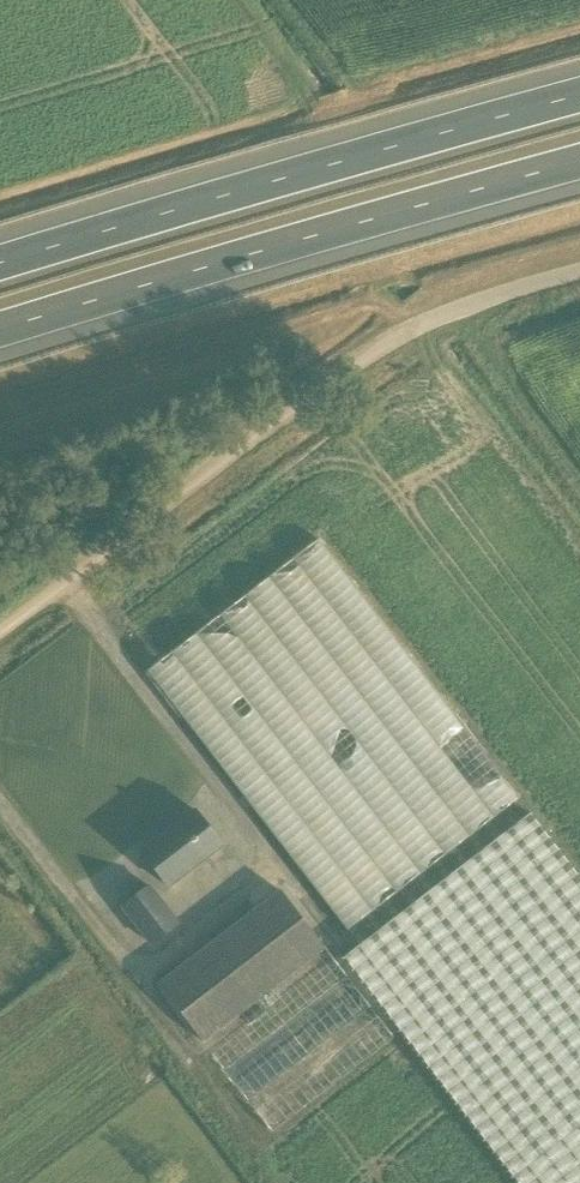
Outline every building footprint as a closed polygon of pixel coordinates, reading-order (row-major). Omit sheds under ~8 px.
[(328,536),(151,663),(343,929),(520,801),(328,536)] [(222,845),(196,811),(141,852),(168,887),(222,845)] [(518,1182),(579,1182),(579,879),(530,814),(344,958),(518,1182)] [(156,895),(149,886),(122,906),(151,944),(190,915),(168,887),(156,895)] [(158,983),(203,1042),(325,948),(280,889),(158,983)] [(269,1082),(372,1006),(349,975),(252,1045),(246,1036),(229,1048),(220,1035),(211,1042),(227,1064),(246,1050),(269,1082)]
